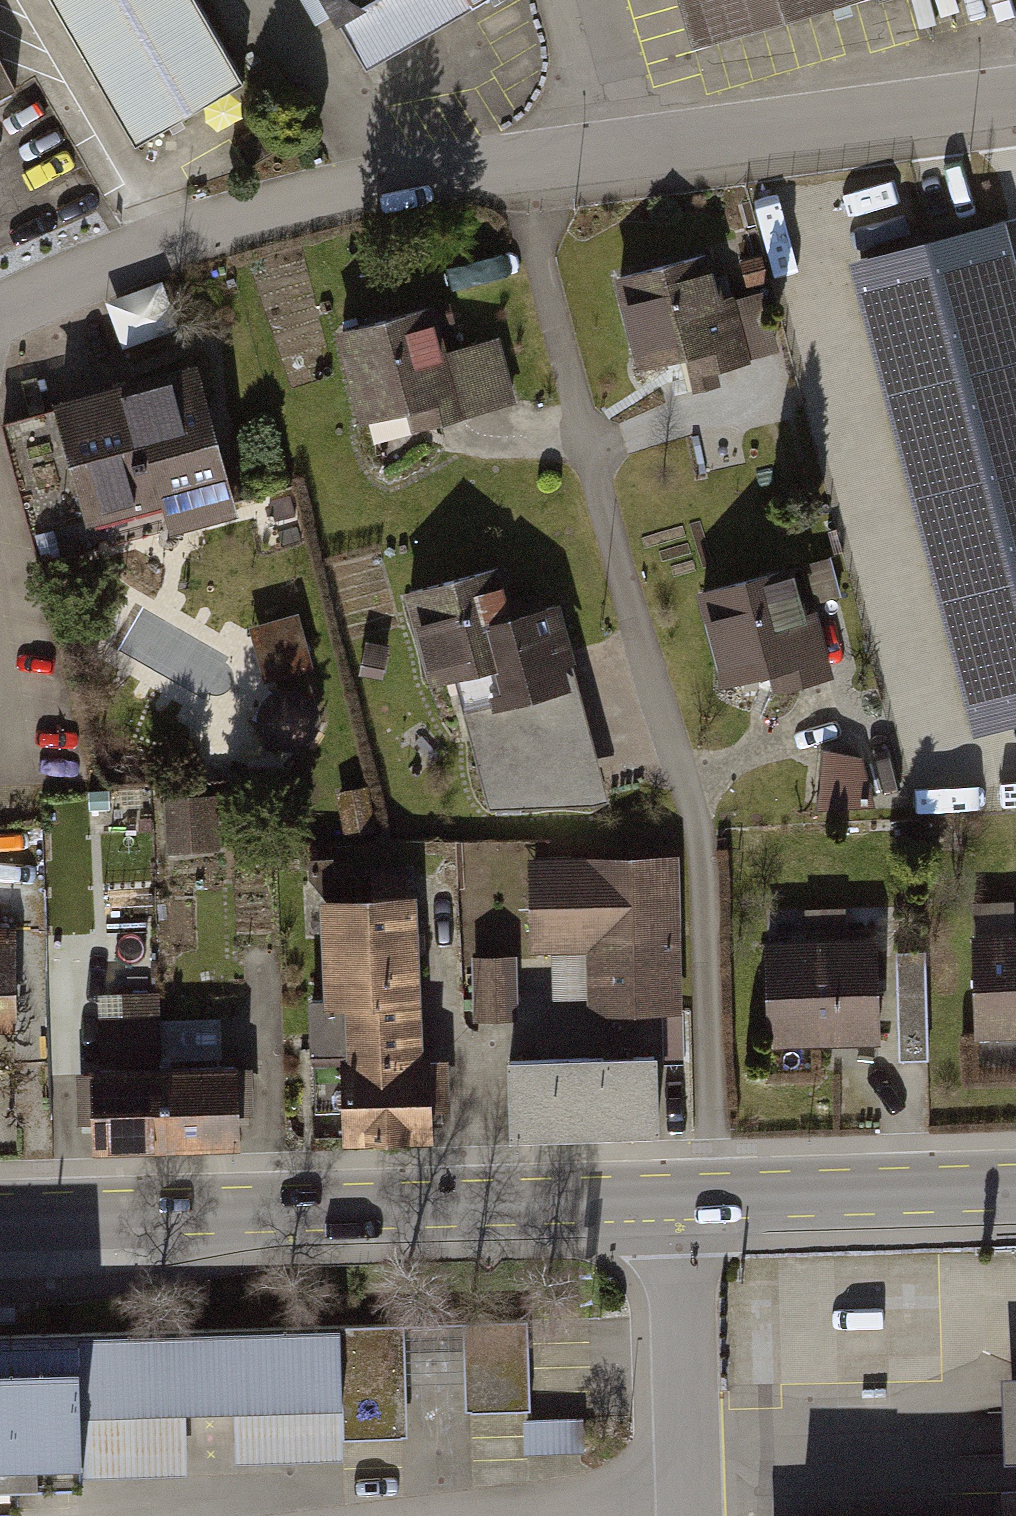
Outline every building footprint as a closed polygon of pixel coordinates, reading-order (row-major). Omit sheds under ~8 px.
[(138,154),(248,93),(193,0),(47,0),(138,154)] [(363,84),(505,0),(313,0),(363,84)] [(708,47),(879,4),(878,0),(691,0),(708,47)] [(15,98),(0,69),(0,106),(15,98)] [(713,257),(609,285),(636,386),(778,348),(765,300),(727,310),(713,257)] [(434,315),(336,344),(363,436),(410,422),(417,446),(520,416),(499,346),(447,361),(434,315)] [(198,376),(49,418),(91,536),(160,518),(172,549),(240,529),(198,376)] [(469,727),(576,696),(554,619),(517,630),(502,576),(398,606),(427,709),(461,700),(469,727)] [(812,580),(697,608),(726,725),(840,698),(812,580)] [(244,681),(317,659),(301,610),(229,633),(244,681)] [(253,681),(268,750),(328,737),(313,668),(253,681)] [(576,696),(469,727),(494,828),(616,818),(576,696)] [(822,800),(863,802),(865,751),(825,750),(822,800)] [(220,788),(169,791),(172,847),(223,844),(220,788)] [(687,869),(536,870),(537,962),(589,963),(595,1031),(687,1027),(687,869)] [(19,968),(18,905),(0,905),(0,968),(19,968)] [(316,912),(320,1002),(425,997),(420,907),(316,912)] [(975,940),(978,1053),(1015,1053),(1015,939),(975,940)] [(878,947),(763,950),(767,1057),(881,1053),(878,947)] [(474,959),(479,1014),(521,1010),(516,955),(474,959)] [(885,959),(885,1029),(926,1029),(926,959),(885,959)] [(0,968),(0,1021),(19,1021),(19,968),(0,968)] [(386,1101),(428,1074),(425,997),(320,1002),(322,1025),(347,1026),(343,1074),(386,1101)] [(224,1056),(225,1016),(167,1014),(165,1053),(224,1056)] [(652,1059),(514,1064),(517,1132),(655,1127),(652,1059)] [(227,1064),(161,1065),(162,1141),(229,1139),(227,1064)] [(162,1141),(161,1065),(94,1067),(95,1142),(162,1141)] [(343,1074),(342,1160),(429,1157),(428,1074),(386,1101),(343,1074)] [(527,1324),(468,1325),(469,1380),(470,1413),(529,1412),(527,1324)] [(469,1380),(468,1325),(399,1326),(400,1381),(469,1380)] [(181,1406),(235,1406),(339,1404),(340,1439),(401,1437),(400,1381),(399,1326),(0,1337),(0,1511),(17,1510),(17,1480),(82,1478),(82,1474),(80,1409),(181,1406)] [(999,1375),(1001,1461),(1015,1460),(1015,1374),(999,1375)] [(339,1404),(235,1406),(236,1458),(341,1456),(340,1439),(339,1404)] [(80,1409),(82,1474),(183,1471),(181,1406),(80,1409)]
